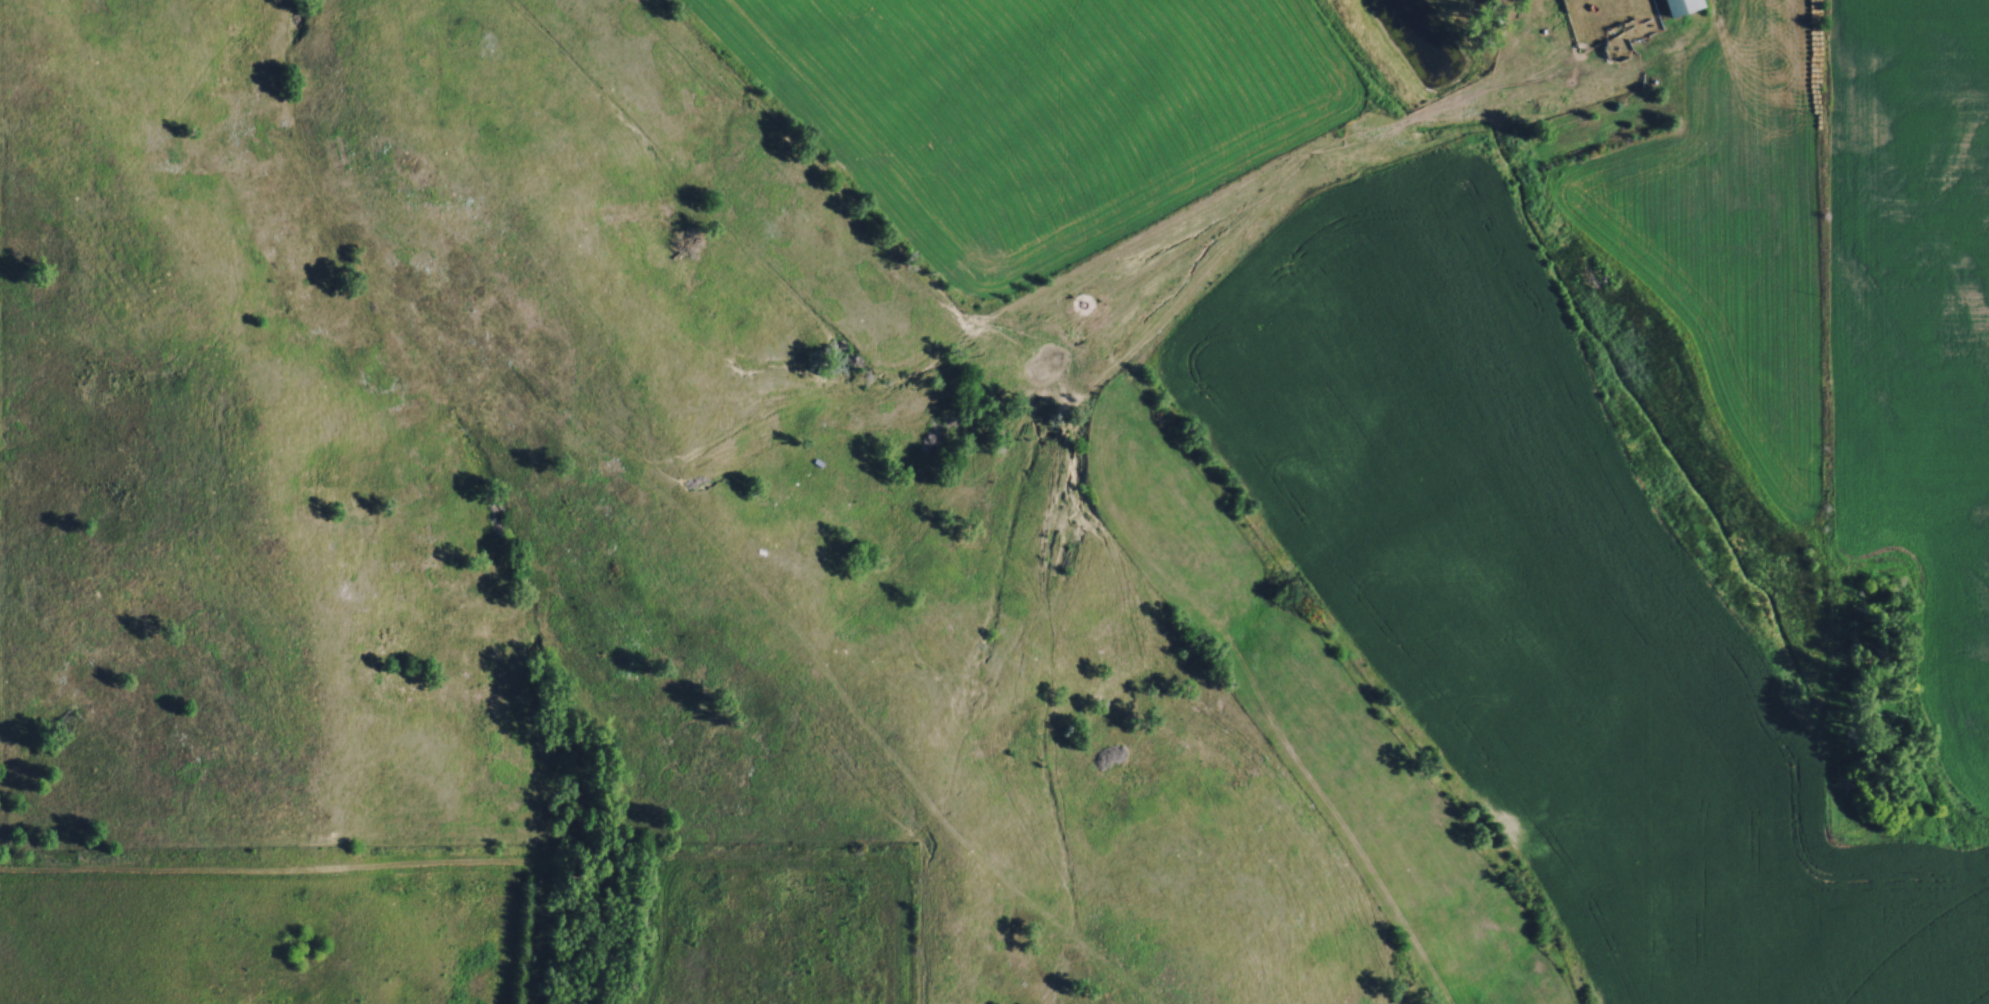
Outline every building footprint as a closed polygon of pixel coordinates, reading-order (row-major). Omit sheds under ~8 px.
[(1700,6),(1699,0),(1659,0),(1664,16),(1700,6)]
